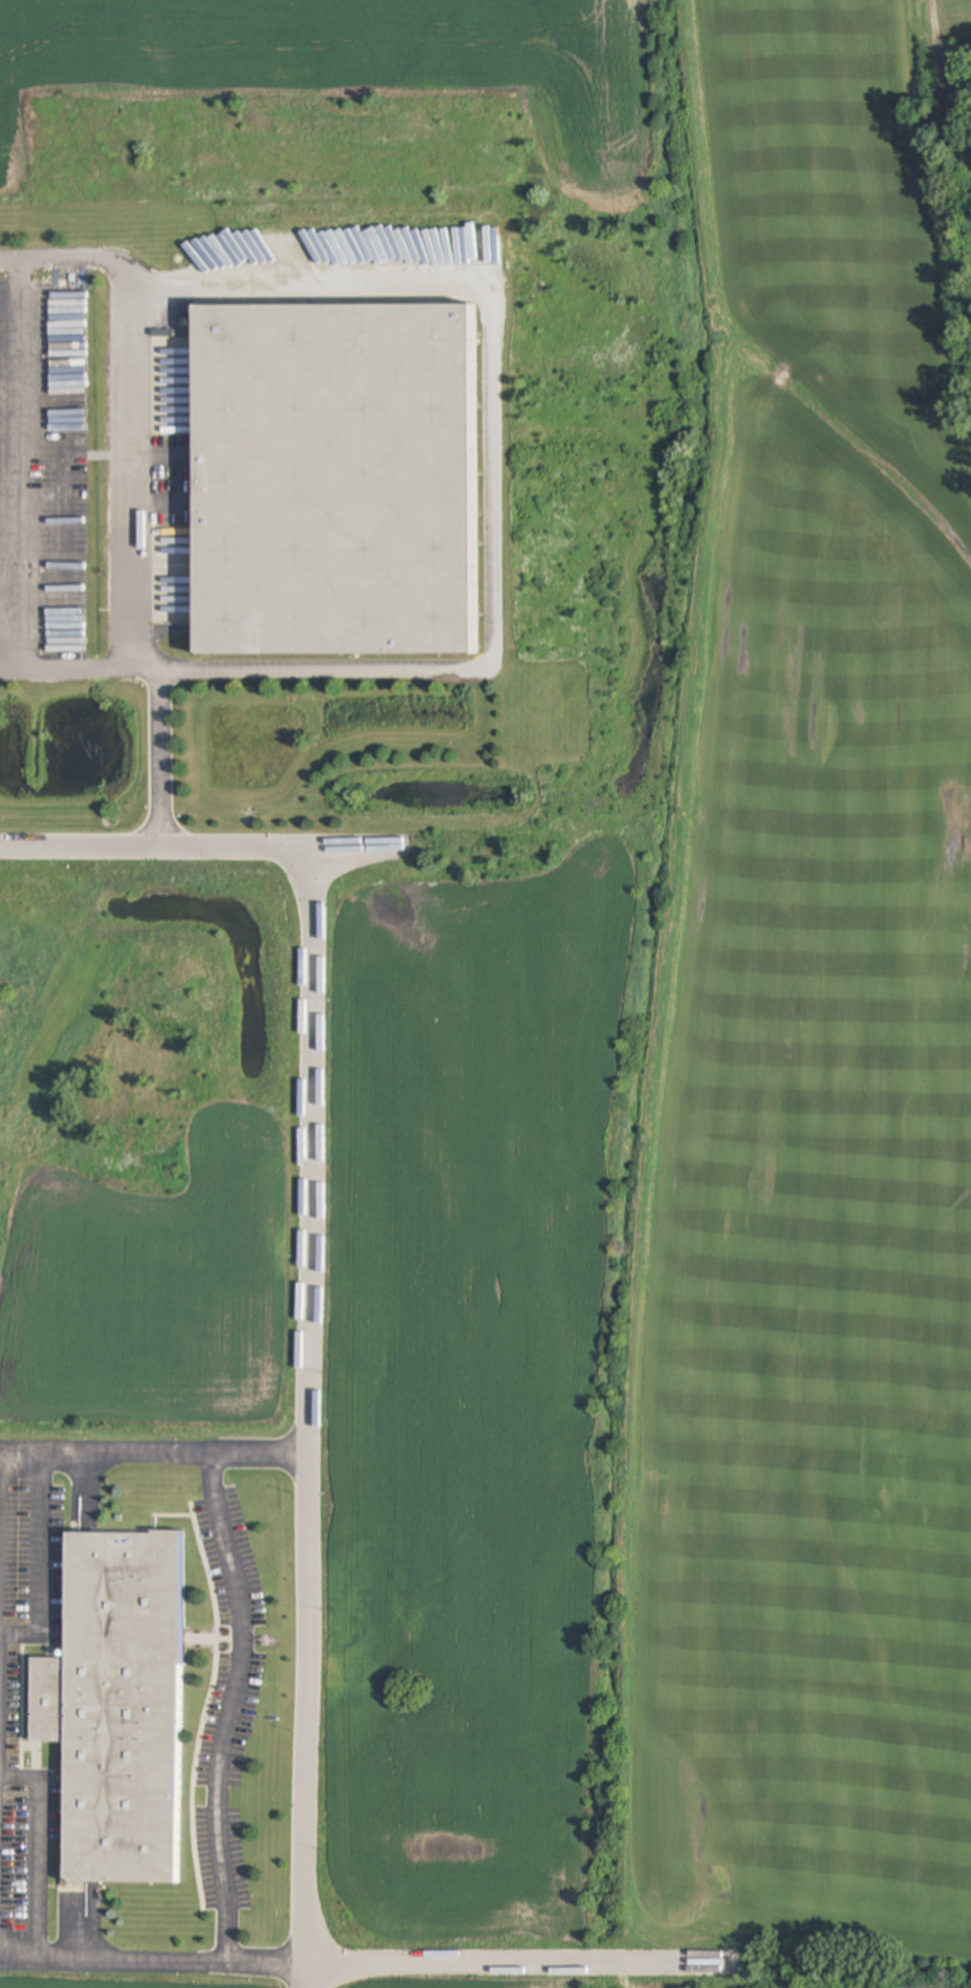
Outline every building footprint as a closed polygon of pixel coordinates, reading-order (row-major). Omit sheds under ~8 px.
[(191,656),(280,657),(280,633),(265,633),(267,492),(297,492),(298,444),(469,446),(470,364),(475,364),(475,324),(471,324),(471,308),(195,305),(191,656)] [(29,1742),(63,1742),(62,1883),(180,1883),(183,1532),(65,1531),(64,1658),(29,1658),(29,1742)]
